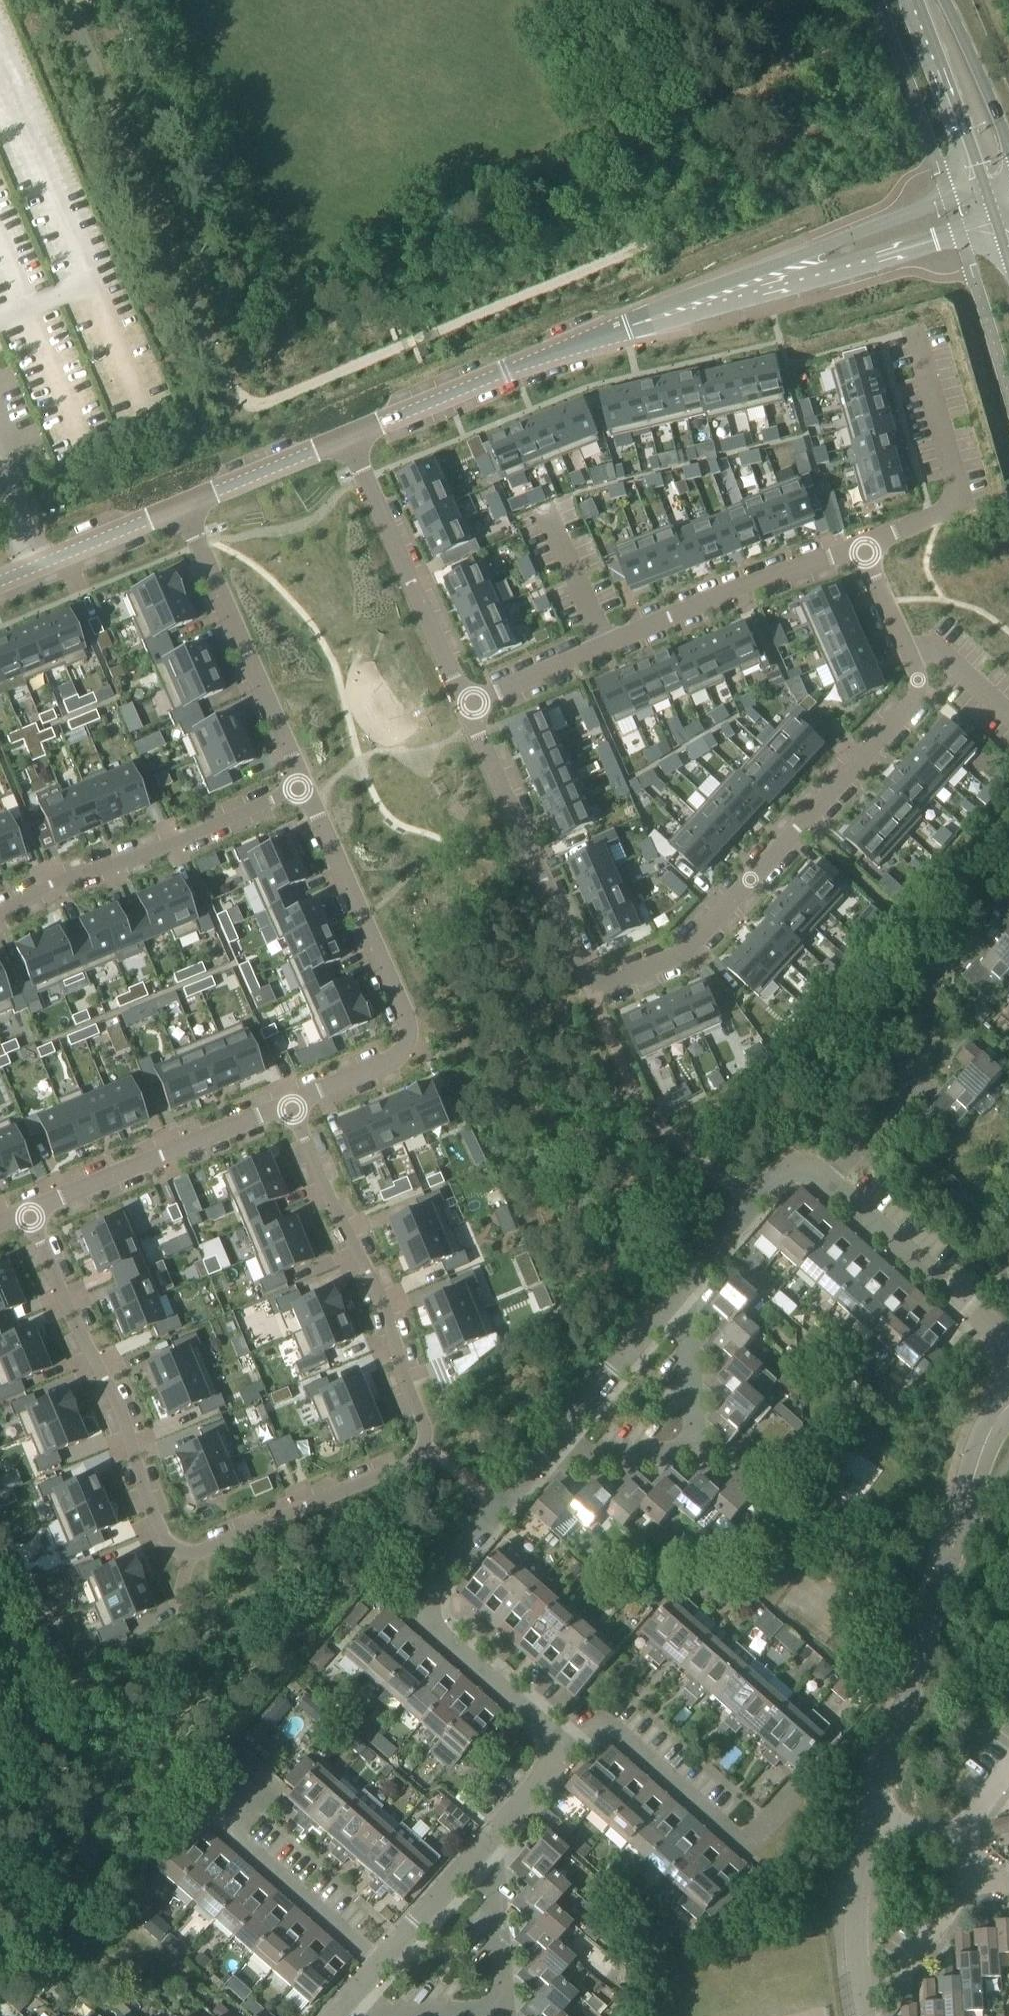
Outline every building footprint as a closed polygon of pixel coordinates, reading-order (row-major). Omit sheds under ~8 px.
[(847,367),(832,372),(837,393),(845,391),(879,381),(873,360),(865,362),(862,351),(843,356),(847,367)] [(775,362),(755,366),(765,408),(785,404),(775,362)] [(755,366),(736,371),(745,406),(746,413),(765,408),(755,366)] [(736,371),(718,375),(726,410),(727,417),(746,413),(745,406),(736,371)] [(696,375),(679,379),(687,415),(689,421),(706,417),(707,417),(698,380),(699,379),(698,375),(696,375)] [(699,379),(698,380),(707,417),(706,417),(707,422),(727,417),(726,410),(718,375),(699,379)] [(679,379),(660,384),(669,419),(670,426),(689,421),(687,415),(679,379)] [(845,391),(837,393),(843,411),(884,399),(879,381),(845,391)] [(660,384),(642,388),(651,430),(652,430),(670,426),(669,419),(660,384)] [(642,388),(623,392),(631,428),(633,434),(651,430),(642,388)] [(810,391),(798,395),(800,403),(812,399),(810,391)] [(623,392),(602,397),(610,432),(611,439),(633,434),(631,428),(623,392)] [(884,399),(843,411),(848,430),(889,418),(884,399)] [(800,403),(802,411),(805,421),(814,419),(811,408),(809,400),(800,403)] [(583,403),(564,411),(578,445),(580,451),(600,443),(597,437),(583,403)] [(564,411),(546,418),(562,458),(580,451),(578,445),(564,411)] [(546,418),(528,426),(542,459),(541,460),(543,466),(562,458),(546,418)] [(814,419),(805,421),(807,429),(819,426),(817,418),(814,419)] [(889,418),(848,430),(853,449),(855,448),(855,447),(890,438),(895,437),(889,418)] [(528,426),(510,433),(524,466),(525,466),(541,460),(542,459),(528,426)] [(777,429),(770,431),(772,442),(780,441),(777,429)] [(770,431),(762,432),(764,444),(772,442),(770,431)] [(510,433),(490,441),(504,474),(507,481),(528,473),(525,466),(524,466),(510,433)] [(744,437),(732,439),(735,451),(747,448),(744,437)] [(890,438),(855,447),(855,448),(860,465),(860,466),(895,456),(892,444),(890,438)] [(732,439),(720,442),(723,454),(735,451),(732,439)] [(804,441),(792,445),(796,456),(808,453),(804,441)] [(703,446),(695,448),(698,460),(706,458),(703,446)] [(825,447),(813,450),(816,459),(816,458),(827,455),(825,447)] [(695,448),(687,450),(690,462),(698,460),(695,448)] [(759,452),(748,455),(751,466),(762,464),(759,452)] [(748,455),(740,457),(742,468),(751,466),(748,455)] [(816,458),(816,459),(818,466),(829,463),(827,455),(816,458)] [(487,456),(476,461),(479,469),(491,464),(487,456)] [(666,456),(658,458),(661,470),(669,468),(666,456)] [(860,465),(853,467),(859,486),(900,475),(895,456),(860,466),(860,465)] [(657,458),(649,460),(652,471),(660,469),(657,458)] [(441,461),(401,478),(410,499),(450,482),(441,461)] [(716,462),(709,465),(713,476),(721,474),(716,462)] [(491,464),(479,469),(484,479),(495,474),(491,464)] [(613,466),(606,467),(607,471),(610,483),(616,481),(613,466)] [(699,466),(691,468),(694,480),(702,478),(699,466)] [(622,467),(614,468),(614,469),(617,480),(618,480),(625,478),(622,467)] [(691,468),(683,470),(686,482),(694,480),(691,468)] [(581,472),(570,477),(574,488),(585,483),(581,472)] [(900,475),(859,486),(864,507),(906,495),(900,475)] [(661,476),(653,478),(656,490),(664,488),(661,476)] [(570,477),(562,480),(567,491),(574,488),(570,477)] [(653,478),(646,480),(649,492),(656,490),(653,478)] [(798,478),(779,486),(794,526),(814,519),(798,478)] [(450,482),(410,499),(419,519),(459,502),(450,482)] [(620,486),(616,487),(619,499),(627,497),(624,485),(620,486)] [(779,486),(759,493),(762,500),(763,499),(776,533),(794,526),(779,486)] [(829,486),(817,489),(820,497),(831,494),(829,486)] [(616,487),(608,489),(611,501),(619,499),(616,487)] [(542,489),(534,492),(539,503),(546,500),(542,489)] [(534,492),(527,495),(531,506),(539,503),(534,492)] [(834,493),(820,497),(826,516),(840,512),(834,493)] [(497,495),(486,499),(491,511),(502,506),(497,495)] [(746,506),(745,506),(758,540),(759,540),(775,533),(776,533),(763,499),(762,500),(746,506)] [(459,502),(419,519),(428,539),(467,521),(459,502)] [(745,504),(725,511),(728,518),(729,517),(741,551),(760,544),(759,540),(758,540),(745,506),(746,506),(745,504)] [(502,506),(491,511),(496,522),(507,517),(502,506)] [(709,517),(691,524),(706,565),(724,558),(711,524),(712,524),(709,517)] [(712,524),(711,524),(724,558),(741,551),(729,517),(728,518),(712,524)] [(467,521),(428,539),(437,559),(476,542),(467,521)] [(673,531),(672,531),(686,567),(685,568),(687,572),(706,565),(691,524),(673,531)] [(672,526),(653,533),(668,574),(685,568),(686,567),(672,531),(673,531),(672,526)] [(653,533),(635,540),(650,581),(668,574),(653,533)] [(635,540),(615,548),(630,588),(650,581),(635,540)] [(528,558),(517,563),(522,574),(533,570),(528,558)] [(487,565),(447,582),(456,603),(496,586),(487,565)] [(533,570),(522,574),(525,581),(536,576),(533,570)] [(171,576),(125,597),(135,619),(135,620),(181,599),(171,576)] [(496,586),(456,603),(465,623),(505,606),(496,586)] [(840,588),(800,606),(809,627),(816,624),(849,609),(840,589),(840,588)] [(545,597),(534,602),(539,613),(550,608),(545,597)] [(135,619),(132,620),(132,621),(147,656),(171,646),(165,634),(191,622),(189,618),(194,615),(188,602),(183,604),(181,599),(135,620),(135,619)] [(505,606),(465,623),(474,643),(513,625),(505,606)] [(816,624),(809,627),(818,646),(825,643),(858,629),(849,609),(816,624)] [(67,614),(46,623),(64,666),(63,667),(64,670),(65,670),(86,661),(67,614)] [(97,620),(88,624),(93,638),(103,634),(97,620)] [(46,623),(26,631),(44,675),(63,667),(64,666),(46,623)] [(513,625),(474,643),(483,663),(522,646),(513,625)] [(745,627),(725,635),(740,668),(743,675),(762,666),(764,671),(777,666),(759,625),(746,630),(745,627)] [(780,626),(769,631),(771,635),(773,639),(774,642),(785,637),(783,633),(782,630),(780,626)] [(825,643),(818,646),(827,666),(834,663),(866,649),(858,629),(825,643)] [(26,631),(6,639),(24,683),(25,682),(44,675),(26,631)] [(545,633),(534,638),(537,645),(548,640),(545,633)] [(734,655),(725,635),(708,643),(716,663),(725,683),(726,682),(723,676),(739,669),(741,675),(743,675),(734,655)] [(785,637),(774,642),(777,649),(788,644),(785,637)] [(0,642),(0,682),(5,694),(25,686),(26,686),(25,682),(24,683),(6,639),(0,642)] [(699,647),(690,651),(699,671),(707,690),(725,683),(716,663),(708,643),(699,647)] [(171,646),(147,656),(162,691),(212,669),(210,665),(215,663),(209,649),(204,651),(202,646),(176,657),(171,646)] [(834,663),(827,666),(836,686),(843,683),(875,669),(866,649),(834,663)] [(680,676),(690,698),(707,690),(699,671),(690,651),(673,658),(671,654),(680,676)] [(662,658),(653,662),(662,682),(670,702),(671,701),(668,695),(684,688),(689,699),(690,698),(680,676),(671,654),(662,658)] [(644,689),(653,709),(670,702),(662,682),(653,662),(635,670),(644,689)] [(212,669),(162,691),(172,713),(168,715),(174,727),(178,726),(201,716),(196,704),(222,692),(220,687),(224,685),(218,671),(214,673),(212,669)] [(799,669),(788,674),(791,681),(799,678),(802,677),(799,669)] [(843,683),(836,686),(845,706),(852,703),(884,689),(875,669),(843,683)] [(627,674),(618,677),(627,697),(635,717),(653,709),(644,689),(635,670),(627,674)] [(780,673),(773,676),(778,687),(785,684),(780,673)] [(627,697),(618,677),(598,686),(616,726),(635,717),(627,697)] [(791,682),(785,684),(798,704),(808,697),(799,678),(791,681),(791,682)] [(96,704),(92,695),(78,700),(82,710),(96,704)] [(752,695),(740,700),(745,711),(757,706),(752,695)] [(82,710),(78,700),(77,697),(62,703),(68,716),(82,710)] [(809,698),(800,706),(807,713),(816,705),(809,698)] [(131,704),(118,710),(122,719),(135,714),(131,704)] [(724,707),(717,711),(720,717),(723,722),(730,718),(724,707)] [(791,717),(777,733),(809,762),(823,746),(813,737),(822,728),(800,708),(791,717)] [(592,709),(581,714),(584,722),(589,719),(595,717),(592,709)] [(752,710),(746,716),(755,724),(761,718),(752,710)] [(56,721),(52,711),(38,717),(42,727),(56,721)] [(720,717),(717,711),(710,715),(716,726),(723,722),(720,717)] [(95,712),(81,718),(83,722),(85,727),(99,721),(95,712)] [(545,715),(512,730),(521,749),(537,742),(554,735),(545,715)] [(201,716),(178,726),(183,738),(187,737),(196,758),(196,759),(242,739),(241,734),(245,732),(239,719),(235,721),(232,716),(207,728),(201,716)] [(584,722),(589,733),(600,728),(595,717),(589,719),(584,722)] [(81,718),(66,724),(71,733),(85,727),(83,722),(81,718)] [(938,731),(931,740),(947,754),(963,769),(978,752),(946,723),(938,731)] [(35,725),(20,731),(24,741),(31,738),(36,736),(39,735),(35,725)] [(729,726),(722,730),(728,740),(735,736),(729,726)] [(687,729),(684,731),(687,736),(690,741),(697,737),(690,727),(687,729)] [(39,735),(36,736),(38,741),(40,745),(55,739),(51,730),(45,732),(39,735)] [(6,737),(10,747),(22,742),(24,741),(20,731),(6,737)] [(684,731),(677,735),(683,746),(690,741),(687,736),(684,731)] [(793,747),(777,733),(764,747),(780,762),(796,776),(809,762),(793,747)] [(548,758),(568,750),(568,749),(561,752),(554,735),(537,742),(521,749),(529,767),(548,758)] [(31,738),(24,741),(22,742),(26,751),(31,749),(40,745),(38,741),(36,736),(31,738)] [(711,736),(705,740),(711,750),(718,746),(711,736)] [(196,758),(192,759),(193,760),(208,795),(232,785),(226,773),(252,762),(250,756),(254,754),(248,740),(244,742),(242,739),(196,759),(196,758)] [(705,740),(698,744),(704,755),(711,750),(705,740)] [(932,770),(948,785),(963,769),(947,754),(931,740),(916,756),(932,770)] [(599,757),(611,752),(607,744),(596,749),(599,757)] [(657,747),(650,751),(656,761),(663,757),(657,747)] [(757,754),(751,761),(767,776),(783,790),(796,776),(780,762),(764,747),(757,754)] [(548,758),(529,767),(536,785),(556,776),(576,767),(572,758),(568,750),(548,758)] [(650,751),(643,755),(649,765),(656,761),(650,751)] [(614,759),(611,752),(599,757),(603,764),(614,759)] [(909,764),(902,772),(917,786),(933,801),(948,785),(932,770),(916,756),(909,764)] [(677,757),(670,761),(676,771),(683,767),(677,757)] [(992,779),(993,780),(1002,788),(1004,789),(1008,784),(1008,760),(992,779)] [(666,777),(676,771),(670,761),(660,767),(666,777)] [(752,788),(770,805),(783,790),(767,776),(751,761),(739,775),(735,771),(734,772),(752,788)] [(556,776),(536,785),(544,802),(561,795),(577,788),(584,785),(576,767),(556,776)] [(107,778),(106,779),(113,795),(123,818),(146,809),(129,769),(124,771),(107,778)] [(653,771),(638,780),(644,791),(659,781),(653,771)] [(103,772),(81,781),(91,804),(100,828),(123,818),(113,795),(106,779),(103,772)] [(728,779),(722,786),(753,815),(766,802),(769,805),(770,805),(752,788),(734,772),(728,779)] [(905,804),(922,820),(923,819),(920,816),(933,801),(917,786),(902,772),(887,787),(905,804)] [(711,776),(698,791),(709,801),(725,815),(740,830),(753,815),(722,786),(711,776)] [(626,787),(623,779),(612,784),(615,792),(626,787)] [(637,780),(630,785),(636,795),(643,791),(637,780)] [(989,785),(985,789),(990,793),(994,797),(1002,788),(993,780),(989,785)] [(58,787),(34,796),(39,806),(55,846),(78,837),(62,797),(58,787)] [(615,792),(618,799),(629,794),(626,787),(615,792)] [(883,799),(876,807),(892,821),(908,836),(922,820),(905,804),(887,787),(886,788),(890,792),(883,799)] [(83,788),(62,797),(78,837),(100,828),(91,804),(84,788),(83,788)] [(561,795),(544,802),(552,820),(568,812),(585,805),(581,796),(577,788),(561,795)] [(990,793),(985,789),(977,799),(986,807),(994,797),(990,793)] [(23,858),(9,825),(22,820),(12,796),(0,801),(0,806),(2,811),(0,812),(0,867),(23,858)] [(702,808),(696,815),(712,829),(727,844),(740,830),(724,815),(709,801),(702,808)] [(966,801),(961,808),(970,816),(975,809),(966,801)] [(568,812),(552,820),(560,839),(593,825),(585,805),(568,812)] [(877,837),(893,852),(908,836),(892,821),(876,807),(861,823),(877,837)] [(712,829),(696,815),(683,829),(699,843),(715,858),(727,844),(712,829)] [(861,823),(846,839),(878,869),(893,852),(877,837),(861,823)] [(947,842),(952,836),(943,828),(938,834),(947,842)] [(683,829),(668,845),(700,874),(715,858),(699,843),(683,829)] [(947,842),(938,834),(933,840),(942,848),(947,842)] [(650,840),(638,845),(643,856),(649,854),(655,851),(650,840)] [(257,842),(233,852),(238,864),(240,863),(249,886),(252,884),(297,864),(295,860),(300,858),(294,845),(290,847),(287,841),(261,853),(257,842)] [(608,847),(571,863),(580,884),(600,875),(620,867),(619,866),(617,867),(608,847)] [(649,854),(643,856),(646,864),(658,859),(655,851),(649,854)] [(919,875),(924,869),(915,861),(910,867),(919,875)] [(297,864),(252,884),(252,885),(264,913),(297,898),(292,887),(305,881),(297,864)] [(609,895),(628,886),(620,867),(600,875),(580,884),(589,904),(609,895)] [(845,898),(813,869),(798,885),(811,897),(824,910),(830,915),(845,898)] [(670,874),(662,883),(671,891),(675,887),(679,882),(670,874)] [(165,917),(175,941),(198,932),(199,936),(213,930),(204,907),(190,913),(178,882),(172,884),(171,880),(157,886),(159,890),(154,892),(165,917)] [(675,887),(671,891),(679,900),(688,890),(679,882),(675,887)] [(896,902),(905,891),(896,883),(887,893),(896,902)] [(790,893),(783,901),(799,916),(815,931),(830,915),(824,910),(811,897),(798,885),(790,893)] [(609,895),(589,904),(598,923),(614,916),(631,909),(637,906),(633,896),(628,886),(609,895)] [(137,914),(131,916),(142,943),(170,932),(174,942),(175,941),(165,917),(154,892),(137,899),(142,911),(137,914)] [(264,913),(277,941),(283,939),(322,921),(315,904),(302,910),(297,898),(264,913)] [(786,933),(804,950),(805,949),(801,946),(815,931),(799,916),(783,901),(768,917),(786,933)] [(614,916),(598,923),(607,944),(646,927),(637,906),(631,909),(614,916)] [(864,915),(875,926),(883,917),(872,906),(864,915)] [(114,908),(97,916),(113,955),(114,955),(117,961),(118,964),(136,956),(145,953),(141,944),(142,943),(131,916),(119,921),(114,908)] [(980,965),(966,981),(987,1000),(1000,986),(999,985),(1008,973),(1008,914),(1006,911),(991,928),(1004,938),(980,965)] [(225,913),(216,917),(222,931),(231,927),(225,913)] [(79,938),(73,940),(80,957),(87,973),(116,961),(106,938),(97,916),(80,923),(85,935),(79,938)] [(764,929),(757,936),(773,951),(789,966),(804,950),(786,933),(768,917),(768,918),(771,921),(764,929)] [(322,921),(283,939),(283,940),(292,960),(292,961),(332,944),(322,921)] [(231,927),(222,931),(228,945),(238,941),(231,927)] [(49,963),(58,986),(59,985),(87,973),(80,957),(73,940),(62,945),(56,932),(39,939),(49,963)] [(855,938),(851,934),(843,943),(852,951),(856,947),(860,942),(855,938)] [(773,951),(757,936),(743,952),(759,967),(775,982),(789,966),(773,951)] [(39,939),(16,949),(30,982),(18,987),(26,1007),(38,1002),(35,996),(58,986),(49,963),(39,939)] [(292,961),(287,963),(299,992),(332,978),(327,966),(339,961),(332,944),(292,961)] [(743,952),(728,969),(759,998),(775,982),(759,967),(743,952)] [(823,967),(832,975),(837,969),(828,961),(823,967)] [(247,963),(238,967),(244,982),(253,978),(247,963)] [(201,964),(187,970),(191,980),(205,974),(201,964)] [(832,975),(823,967),(817,973),(827,981),(832,975)] [(187,970),(172,976),(176,986),(191,980),(187,970)] [(211,978),(197,984),(200,994),(215,988),(211,978)] [(253,978),(244,982),(250,996),(260,992),(253,978)] [(332,978),(299,992),(312,1020),(357,1001),(349,984),(337,989),(332,978)] [(12,1011),(14,1015),(27,1010),(17,986),(5,991),(0,979),(0,1016),(12,1011)] [(142,984),(127,990),(129,994),(133,1004),(147,998),(142,984)] [(197,984),(182,990),(186,1000),(200,994),(197,984)] [(692,1011),(699,1028),(702,1034),(723,1025),(705,986),(684,995),(692,1011)] [(129,994),(115,1000),(119,1009),(133,1004),(129,994)] [(174,994),(153,1002),(156,1012),(178,1003),(174,994)] [(675,999),(665,1003),(673,1023),(682,1043),(702,1034),(699,1028),(692,1011),(684,995),(675,999)] [(803,1008),(808,1012),(816,1003),(807,995),(799,1004),(803,1008)] [(312,1020),(311,1021),(321,1044),(367,1024),(357,1001),(312,1020)] [(153,1002),(138,1008),(143,1021),(158,1016),(156,1012),(153,1002)] [(662,1052),(682,1043),(673,1023),(665,1003),(645,1012),(652,1029),(659,1045),(662,1052)] [(803,1008),(799,1004),(791,1013),(800,1021),(804,1016),(808,1012),(803,1008)] [(986,1006),(979,1014),(986,1021),(993,1013),(986,1006)] [(86,1012),(71,1018),(75,1027),(90,1021),(86,1012)] [(645,1012),(624,1021),(642,1061),(662,1052),(659,1045),(652,1029),(645,1012)] [(241,1025),(217,1035),(238,1084),(261,1074),(244,1034),(241,1025)] [(95,1026),(80,1032),(84,1042),(99,1036),(95,1026)] [(117,1026),(105,1031),(110,1042),(122,1038),(117,1026)] [(274,1026),(259,1032),(263,1042),(277,1035),(278,1035),(274,1026)] [(80,1032),(66,1038),(70,1048),(84,1042),(80,1032)] [(217,1035),(195,1044),(216,1093),(238,1084),(217,1035)] [(277,1036),(263,1042),(267,1051),(282,1045),(277,1036)] [(15,1041),(0,1047),(4,1057),(5,1057),(12,1054),(19,1051),(15,1041)] [(321,1060),(335,1054),(329,1041),(315,1047),(321,1060)] [(51,1044),(36,1050),(40,1060),(55,1054),(51,1044)] [(173,1053),(172,1053),(176,1063),(177,1062),(193,1102),(216,1093),(195,1044),(173,1053)] [(769,1059),(760,1044),(744,1053),(754,1069),(769,1059)] [(968,1071),(946,1095),(932,1111),(953,1130),(965,1116),(964,1115),(1001,1073),(969,1045),(956,1060),(968,1071)] [(0,1059),(0,1066),(1,1069),(16,1063),(12,1054),(5,1057),(4,1057),(0,1059)] [(149,1058),(135,1064),(145,1087),(158,1082),(170,1112),(193,1102),(177,1062),(176,1063),(154,1071),(149,1058)] [(719,1073),(708,1079),(715,1089),(725,1083),(722,1078),(719,1073)] [(128,1082),(105,1092),(121,1132),(145,1122),(128,1082)] [(685,1099),(692,1095),(686,1085),(679,1089),(682,1094),(685,1099)] [(432,1086),(409,1095),(425,1135),(448,1126),(447,1122),(451,1120),(446,1106),(441,1108),(432,1086)] [(682,1094),(679,1089),(668,1095),(674,1105),(680,1102),(685,1099),(682,1094)] [(56,1101),(60,1111),(60,1110),(77,1150),(99,1141),(82,1101),(84,1101),(80,1091),(79,1092),(56,1101)] [(84,1101),(82,1101),(99,1141),(121,1132),(105,1092),(84,1101)] [(409,1095),(387,1104),(403,1144),(425,1135),(409,1095)] [(387,1104),(364,1114),(381,1153),(382,1153),(403,1144),(387,1104)] [(937,1115),(928,1108),(920,1117),(929,1124),(937,1115)] [(60,1111),(37,1120),(54,1160),(77,1150),(60,1110),(60,1111)] [(364,1114),(341,1123),(353,1153),(342,1157),(353,1184),(366,1178),(362,1169),(384,1160),(381,1153),(364,1114)] [(5,1180),(28,1170),(8,1121),(0,1124),(0,1168),(5,1180)] [(704,1128),(697,1121),(688,1130),(696,1137),(704,1128)] [(468,1147),(475,1160),(483,1156),(476,1143),(468,1147)] [(268,1158),(221,1177),(231,1200),(277,1181),(268,1158)] [(456,1168),(441,1174),(445,1184),(460,1178),(456,1168)] [(441,1174),(427,1180),(431,1190),(445,1184),(441,1174)] [(949,1202),(963,1186),(948,1174),(934,1190),(949,1202)] [(401,1181),(394,1184),(395,1188),(399,1198),(413,1192),(408,1178),(401,1181)] [(387,1191),(381,1194),(385,1203),(399,1198),(395,1188),(394,1184),(392,1180),(384,1184),(387,1191)] [(277,1181),(231,1200),(231,1201),(232,1201),(243,1229),(277,1215),(272,1203),(284,1198),(277,1181)] [(421,1212),(392,1224),(403,1249),(453,1229),(452,1228),(451,1228),(441,1205),(445,1203),(440,1191),(417,1201),(421,1212)] [(195,1201),(182,1206),(187,1218),(195,1214),(200,1212),(195,1201)] [(819,1207),(814,1202),(808,1210),(813,1214),(819,1207)] [(175,1206),(166,1210),(172,1224),(181,1220),(175,1206)] [(780,1253),(806,1224),(787,1206),(760,1236),(780,1253)] [(198,1214),(186,1218),(190,1228),(201,1223),(198,1214)] [(277,1215),(243,1229),(255,1256),(254,1257),(254,1258),(301,1238),(294,1221),(281,1226),(277,1215)] [(127,1216),(81,1235),(90,1258),(130,1241),(137,1238),(127,1216)] [(839,1224),(833,1219),(827,1227),(832,1231),(839,1224)] [(806,1224),(780,1253),(799,1270),(825,1241),(806,1224)] [(453,1229),(403,1249),(413,1274),(442,1262),(447,1273),(470,1264),(465,1252),(463,1253),(453,1229)] [(176,1241),(180,1252),(191,1248),(187,1236),(176,1241)] [(846,1244),(851,1248),(858,1241),(853,1236),(846,1244)] [(130,1241),(90,1258),(97,1275),(110,1270),(115,1281),(142,1270),(148,1267),(137,1240),(137,1238),(130,1241)] [(301,1238),(254,1258),(264,1280),(258,1282),(263,1294),(286,1285),(282,1274),(311,1262),(301,1238)] [(825,1241),(799,1270),(818,1287),(844,1258),(825,1241)] [(861,1266),(866,1270),(877,1258),(872,1254),(861,1266)] [(516,1260),(524,1278),(528,1288),(539,1283),(535,1273),(528,1255),(516,1260)] [(215,1257),(202,1263),(208,1277),(221,1272),(215,1257)] [(844,1258),(818,1287),(837,1304),(863,1274),(844,1258)] [(201,1262),(194,1265),(200,1280),(208,1277),(202,1263),(201,1262)] [(0,1268),(0,1295),(15,1289),(13,1285),(16,1280),(12,1272),(7,1270),(6,1266),(0,1268)] [(120,1293),(107,1298),(114,1315),(154,1299),(160,1296),(148,1267),(142,1270),(115,1281),(120,1293)] [(884,1278),(890,1283),(896,1275),(891,1271),(884,1278)] [(747,1272),(741,1280),(749,1288),(756,1280),(747,1272)] [(455,1294),(426,1306),(436,1331),(486,1310),(486,1309),(482,1310),(473,1288),(479,1285),(474,1273),(450,1282),(455,1294)] [(882,1291),(863,1274),(837,1304),(856,1321),(882,1291)] [(740,1317),(741,1317),(757,1297),(737,1280),(711,1310),(726,1322),(718,1331),(723,1335),(723,1336),(740,1317)] [(544,1287),(533,1292),(536,1298),(547,1294),(544,1287)] [(903,1295),(909,1300),(915,1292),(910,1288),(903,1295)] [(2,1328),(14,1323),(10,1311),(22,1306),(15,1289),(0,1295),(0,1329),(2,1328)] [(297,1292),(274,1302),(279,1314),(291,1309),(301,1332),(291,1336),(291,1337),(341,1316),(331,1291),(302,1303),(297,1292)] [(901,1308),(882,1291),(856,1321),(875,1338),(901,1308)] [(781,1310),(789,1300),(780,1293),(772,1302),(781,1310)] [(154,1299),(114,1315),(124,1339),(153,1327),(157,1338),(181,1328),(176,1316),(163,1322),(155,1300),(154,1299)] [(935,1310),(929,1305),(923,1312),(928,1317),(935,1310)] [(920,1325),(901,1308),(875,1338),(893,1355),(920,1325)] [(486,1310),(436,1331),(447,1356),(472,1345),(479,1362),(480,1361),(501,1345),(497,1335),(486,1310)] [(341,1316),(291,1337),(301,1361),(294,1364),(299,1376),(327,1364),(322,1353),(351,1341),(341,1316)] [(723,1336),(723,1335),(714,1345),(729,1358),(720,1367),(725,1371),(726,1372),(743,1352),(760,1333),(741,1317),(740,1317),(723,1336)] [(0,1329),(0,1362),(18,1355),(39,1346),(32,1330),(19,1335),(14,1323),(2,1328),(0,1329)] [(920,1325),(893,1355),(913,1372),(906,1379),(914,1387),(944,1355),(935,1347),(939,1343),(920,1325)] [(176,1355),(147,1367),(157,1392),(196,1375),(206,1372),(207,1371),(197,1347),(199,1346),(194,1334),(171,1344),(176,1355)] [(24,1393),(20,1382),(48,1370),(39,1346),(18,1355),(0,1362),(0,1403),(24,1393)] [(726,1372),(725,1371),(716,1381),(731,1393),(723,1402),(728,1406),(728,1407),(745,1388),(760,1401),(777,1381),(743,1352),(726,1372)] [(850,1365),(838,1355),(832,1362),(843,1372),(850,1365)] [(845,1373),(850,1378),(860,1366),(855,1361),(845,1373)] [(799,1401),(799,1378),(789,1369),(778,1382),(799,1401)] [(159,1396),(157,1402),(160,1410),(166,1412),(167,1417),(196,1405),(201,1416),(224,1407),(219,1395),(217,1396),(207,1371),(206,1372),(196,1375),(157,1392),(159,1396)] [(325,1379),(302,1389),(307,1401),(309,1400),(319,1424),(369,1403),(359,1378),(330,1390),(325,1379)] [(728,1407),(728,1406),(720,1416),(734,1429),(727,1438),(731,1442),(726,1448),(727,1448),(741,1432),(764,1405),(760,1401),(745,1388),(728,1407)] [(284,1392),(272,1397),(274,1404),(287,1399),(284,1392)] [(32,1396),(9,1405),(14,1417),(16,1416),(25,1438),(26,1440),(29,1438),(28,1437),(35,1434),(75,1417),(66,1395),(37,1407),(32,1396)] [(887,1402),(883,1407),(891,1414),(899,1405),(890,1398),(887,1402)] [(369,1403),(319,1424),(320,1425),(325,1423),(335,1447),(380,1428),(369,1403)] [(774,1412),(783,1420),(790,1413),(780,1405),(774,1412)] [(35,1434),(28,1437),(29,1438),(38,1460),(32,1462),(37,1474),(61,1464),(56,1453),(85,1441),(75,1417),(35,1434)] [(203,1442),(175,1454),(185,1479),(224,1463),(231,1460),(233,1459),(223,1435),(227,1434),(222,1422),(199,1431),(203,1442)] [(791,1432),(783,1442),(793,1450),(801,1440),(791,1432)] [(288,1436),(276,1441),(281,1453),(286,1464),(297,1460),(288,1436)] [(276,1441),(265,1446),(275,1469),(286,1464),(281,1453),(276,1441)] [(224,1463),(185,1479),(195,1504),(242,1485),(232,1461),(231,1460),(224,1463)] [(60,1478),(36,1487),(41,1499),(47,1497),(57,1521),(63,1518),(103,1501),(93,1477),(64,1489),(60,1478)] [(729,1488),(712,1507),(719,1514),(732,1525),(757,1497),(760,1500),(761,1498),(768,1498),(770,1499),(779,1487),(770,1480),(765,1486),(760,1482),(752,1491),(738,1478),(729,1488)] [(693,1490),(676,1509),(677,1509),(695,1526),(703,1532),(719,1514),(712,1507),(729,1488),(724,1483),(716,1492),(702,1479),(693,1489),(694,1489),(693,1490)] [(658,1491),(640,1510),(641,1511),(659,1527),(660,1528),(677,1509),(676,1509),(693,1490),(694,1489),(693,1489),(688,1484),(680,1494),(666,1481),(657,1491),(658,1491)] [(622,1493),(604,1512),(605,1512),(613,1520),(624,1530),(641,1511),(640,1510),(658,1491),(657,1491),(652,1487),(644,1496),(638,1489),(630,1483),(621,1492),(622,1493)] [(569,1514),(552,1533),(561,1541),(562,1541),(578,1523),(579,1523),(580,1524),(588,1531),(605,1512),(604,1512),(622,1493),(621,1492),(616,1488),(608,1497),(594,1484),(585,1494),(586,1494),(568,1514),(569,1514)] [(540,1506),(532,1515),(550,1531),(552,1533),(569,1514),(568,1514),(586,1494),(585,1494),(581,1490),(573,1499),(566,1493),(559,1486),(558,1486),(549,1496),(540,1506)] [(781,1488),(769,1501),(780,1510),(791,1497),(781,1488)] [(67,1545),(56,1549),(62,1561),(89,1550),(85,1539),(114,1527),(103,1501),(63,1518),(57,1521),(67,1545)] [(551,1536),(546,1542),(553,1548),(558,1542),(551,1536)] [(509,1541),(474,1579),(494,1597),(520,1567),(528,1558),(509,1541)] [(673,1555),(664,1547),(657,1555),(666,1563),(673,1555)] [(630,1565),(638,1556),(630,1549),(622,1558),(630,1565)] [(605,1575),(612,1567),(601,1557),(593,1566),(605,1575)] [(520,1567),(494,1597),(513,1614),(539,1584),(520,1567),(528,1558),(520,1567)] [(696,1571),(705,1579),(716,1566),(707,1558),(696,1571)] [(98,1561),(75,1571),(80,1583),(86,1581),(95,1603),(95,1604),(102,1601),(142,1585),(132,1560),(103,1572),(98,1561)] [(576,1566),(571,1572),(576,1577),(582,1570),(576,1566)] [(587,1580),(591,1575),(585,1571),(582,1575),(587,1580)] [(729,1596),(739,1585),(733,1580),(733,1581),(729,1577),(719,1588),(729,1596)] [(607,1588),(606,1589),(613,1595),(620,1587),(619,1586),(613,1581),(607,1588)] [(558,1601),(539,1584),(513,1614),(532,1631),(558,1601)] [(95,1603),(92,1605),(102,1630),(95,1633),(100,1645),(128,1633),(124,1622),(152,1610),(142,1585),(102,1601),(95,1604),(95,1603)] [(472,1594),(466,1589),(459,1598),(464,1602),(472,1594)] [(678,1592),(670,1601),(642,1633),(655,1644),(646,1655),(652,1660),(690,1618),(698,1609),(678,1592)] [(756,1601),(755,1600),(756,1600),(748,1593),(740,1602),(748,1609),(756,1601)] [(644,1606),(632,1599),(625,1611),(637,1618),(644,1606)] [(558,1601),(532,1631),(551,1648),(577,1618),(558,1601)] [(477,1614),(483,1619),(491,1610),(485,1605),(477,1614)] [(596,1636),(577,1618),(551,1648),(569,1665),(570,1665),(596,1636)] [(709,1635),(690,1618),(652,1660),(659,1666),(668,1656),(681,1667),(709,1635)] [(505,1622),(497,1631),(502,1636),(510,1627),(505,1622)] [(403,1629),(398,1624),(387,1637),(392,1642),(403,1629)] [(389,1644),(369,1627),(343,1657),(363,1674),(389,1644)] [(516,1648),(521,1653),(533,1639),(528,1634),(516,1648)] [(709,1635),(681,1667),(694,1679),(686,1689),(692,1694),(728,1652),(709,1635)] [(570,1665),(569,1665),(589,1682),(607,1662),(615,1653),(596,1636),(570,1665)] [(423,1646),(417,1641),(411,1648),(416,1653),(423,1646)] [(736,1643),(728,1652),(692,1694),(698,1700),(707,1690),(720,1701),(755,1660),(736,1643)] [(389,1644),(363,1674),(382,1691),(408,1661),(389,1644)] [(814,1654),(806,1646),(796,1657),(804,1665),(814,1654)] [(535,1665),(540,1670),(548,1661),(543,1656),(535,1665)] [(442,1662),(437,1658),(425,1671),(431,1675),(442,1662)] [(774,1676),(755,1660),(720,1701),(732,1712),(723,1722),(729,1728),(767,1685),(774,1676)] [(427,1678),(408,1661),(382,1691),(401,1708),(427,1678)] [(825,1681),(834,1671),(824,1662),(812,1676),(817,1681),(825,1681)] [(571,1674),(566,1669),(554,1682),(560,1687),(571,1674)] [(461,1679),(456,1675),(449,1682),(455,1687),(461,1679)] [(446,1695),(427,1678),(401,1708),(420,1724),(446,1695)] [(832,1691),(845,1702),(855,1690),(843,1679),(832,1691)] [(767,1685),(729,1728),(736,1734),(745,1723),(758,1734),(786,1702),(767,1685)] [(469,1699),(474,1704),(481,1696),(475,1692),(469,1699)] [(321,1702),(331,1710),(338,1701),(329,1693),(321,1702)] [(446,1695),(420,1724),(439,1741),(465,1711),(446,1695)] [(297,1715),(301,1711),(317,1723),(326,1712),(305,1696),(292,1712),(297,1715)] [(805,1719),(786,1702),(758,1734),(771,1746),(761,1756),(768,1762),(805,1719)] [(500,1713),(495,1708),(488,1716),(494,1721),(500,1713)] [(813,1710),(805,1719),(768,1762),(775,1768),(783,1757),(796,1769),(817,1745),(825,1736),(822,1734),(830,1724),(813,1710)] [(465,1711),(439,1741),(429,1753),(448,1770),(473,1742),(481,1749),(493,1735),(485,1729),(465,1711)] [(369,1723),(360,1735),(369,1742),(378,1730),(369,1723)] [(375,1749),(383,1739),(378,1734),(369,1744),(375,1749)] [(365,1750),(357,1743),(351,1750),(359,1757),(365,1750)] [(359,1757),(367,1765),(374,1757),(365,1750),(359,1757)] [(283,1782),(294,1791),(286,1800),(300,1811),(287,1826),(293,1831),(297,1827),(334,1784),(304,1758),(283,1782)] [(632,1766),(626,1761),(615,1774),(620,1779),(632,1766)] [(617,1781),(598,1764),(593,1769),(588,1764),(566,1788),(591,1811),(617,1781)] [(385,1778),(392,1770),(386,1765),(379,1773),(385,1778)] [(651,1783),(645,1778),(634,1791),(639,1796),(651,1783)] [(636,1798),(617,1781),(591,1811),(610,1828),(636,1798)] [(334,1784),(297,1827),(302,1831),(310,1821),(325,1834),(354,1801),(334,1784)] [(362,1791),(354,1801),(325,1834),(337,1844),(328,1854),(335,1861),(380,1810),(380,1809),(373,1803),(373,1800),(362,1791)] [(455,1800),(462,1806),(468,1798),(461,1792),(455,1800)] [(664,1795),(661,1799),(666,1804),(670,1800),(664,1795)] [(432,1812),(439,1818),(443,1814),(451,1805),(444,1798),(432,1812)] [(636,1798),(610,1828),(629,1845),(655,1815),(636,1798)] [(469,1820),(451,1805),(443,1814),(461,1830),(469,1820)] [(399,1826),(380,1810),(335,1861),(341,1865),(349,1855),(363,1867),(399,1826)] [(689,1816),(684,1812),(680,1816),(685,1821),(689,1816)] [(655,1815),(629,1845),(648,1862),(674,1832),(675,1833),(655,1815)] [(401,1824),(399,1826),(363,1867),(375,1878),(367,1888),(374,1894),(411,1851),(419,1842),(412,1836),(411,1833),(401,1824)] [(571,1835),(560,1825),(553,1832),(564,1842),(571,1835)] [(708,1833),(703,1829),(691,1842),(697,1846),(708,1833)] [(693,1849),(675,1833),(674,1832),(648,1862),(667,1878),(693,1849)] [(548,1871),(549,1872),(566,1853),(546,1836),(520,1865),(535,1877),(527,1887),(531,1891),(548,1871)] [(217,1843),(212,1838),(206,1846),(211,1850),(217,1843)] [(176,1887),(202,1858),(182,1841),(156,1870),(176,1887)] [(590,1850),(579,1841),(572,1850),(583,1859),(590,1850)] [(727,1850),(722,1846),(718,1850),(723,1855),(727,1850)] [(693,1849),(667,1878),(686,1895),(712,1866),(693,1849)] [(411,1851),(374,1894),(379,1899),(388,1889),(402,1901),(431,1868),(411,1851)] [(236,1860),(231,1855),(224,1863),(230,1867),(236,1860)] [(202,1858),(176,1887),(195,1905),(222,1876),(202,1858)] [(686,1895),(686,1896),(678,1905),(697,1922),(705,1913),(715,1921),(733,1900),(724,1892),(732,1883),(712,1866),(686,1895)] [(549,1872),(548,1871),(531,1891),(523,1900),(519,1896),(511,1906),(534,1926),(551,1907),(551,1908),(568,1889),(549,1872)] [(255,1877),(250,1872),(243,1880),(249,1884),(255,1877)] [(241,1892),(222,1876),(195,1905),(214,1922),(241,1892)] [(599,1899),(607,1889),(598,1882),(590,1892),(599,1899)] [(274,1894),(269,1889),(262,1896),(268,1901),(274,1894)] [(241,1892),(214,1922),(233,1939),(259,1909),(241,1892)] [(281,1913),(287,1918),(293,1911),(288,1906),(281,1913)] [(551,1907),(534,1926),(526,1936),(540,1949),(532,1958),(537,1962),(554,1943),(571,1925),(551,1908),(551,1907)] [(259,1909),(233,1939),(252,1956),(278,1926),(259,1909)] [(647,1926),(654,1931),(662,1921),(656,1916),(647,1926)] [(150,1921),(144,1928),(158,1941),(164,1933),(150,1921)] [(595,1944),(604,1933),(590,1922),(582,1933),(595,1944)] [(678,1934),(663,1922),(655,1932),(669,1944),(678,1934)] [(999,1956),(1008,1955),(1008,1922),(996,1923),(997,1931),(974,1933),(975,1947),(978,1947),(998,1946),(999,1956)] [(312,1927),(307,1923),(300,1930),(305,1935),(312,1927)] [(297,1943),(278,1926),(252,1956),(271,1973),(297,1943)] [(331,1944),(326,1940),(319,1947),(324,1952),(331,1944)] [(316,1960),(297,1943),(271,1973),(290,1989),(316,1960)] [(537,1962),(528,1972),(543,1985),(535,1994),(540,1998),(556,1979),(557,1979),(574,1960),(554,1943),(537,1962)] [(978,1947),(979,1955),(957,1957),(958,1972),(961,1972),(961,1971),(980,1970),(981,1980),(1000,1979),(999,1956),(998,1946),(978,1947)] [(192,1964),(202,1972),(210,1962),(200,1954),(192,1964)] [(587,1956),(579,1964),(594,1978),(601,1970),(587,1956)] [(350,1961),(345,1957),(338,1964),(343,1969),(350,1961)] [(316,1960),(290,1989),(309,2007),(336,1977),(316,1960)] [(964,2014),(983,2013),(981,1980),(980,1970),(961,1971),(961,1972),(961,1979),(939,1980),(940,1995),(943,1995),(943,1994),(962,1993),(963,2004),(964,2014)] [(25,1987),(38,1998),(55,1979),(51,1976),(50,1975),(24,1986),(25,1987)] [(224,1986),(230,1979),(226,1976),(220,1983),(224,1986)] [(541,2015),(558,2015),(559,2014),(560,2015),(576,1996),(557,1979),(556,1979),(540,1998),(531,2008),(541,2015)] [(249,1995),(242,1989),(236,1996),(243,2003),(249,1995)] [(108,1990),(121,2005),(128,1991),(108,1990)] [(77,1999),(86,2007),(92,2000),(83,1992),(77,1999)] [(586,1993),(581,1999),(592,2010),(598,2004),(586,1993)] [(943,1995),(944,2004),(921,2005),(921,2015),(964,2015),(964,2014),(963,2004),(962,1993),(943,1994),(943,1995)] [(14,1999),(8,2005),(18,2014),(23,2007),(14,1999)] [(211,2015),(231,2015),(219,2005),(210,2015),(211,2015)]
